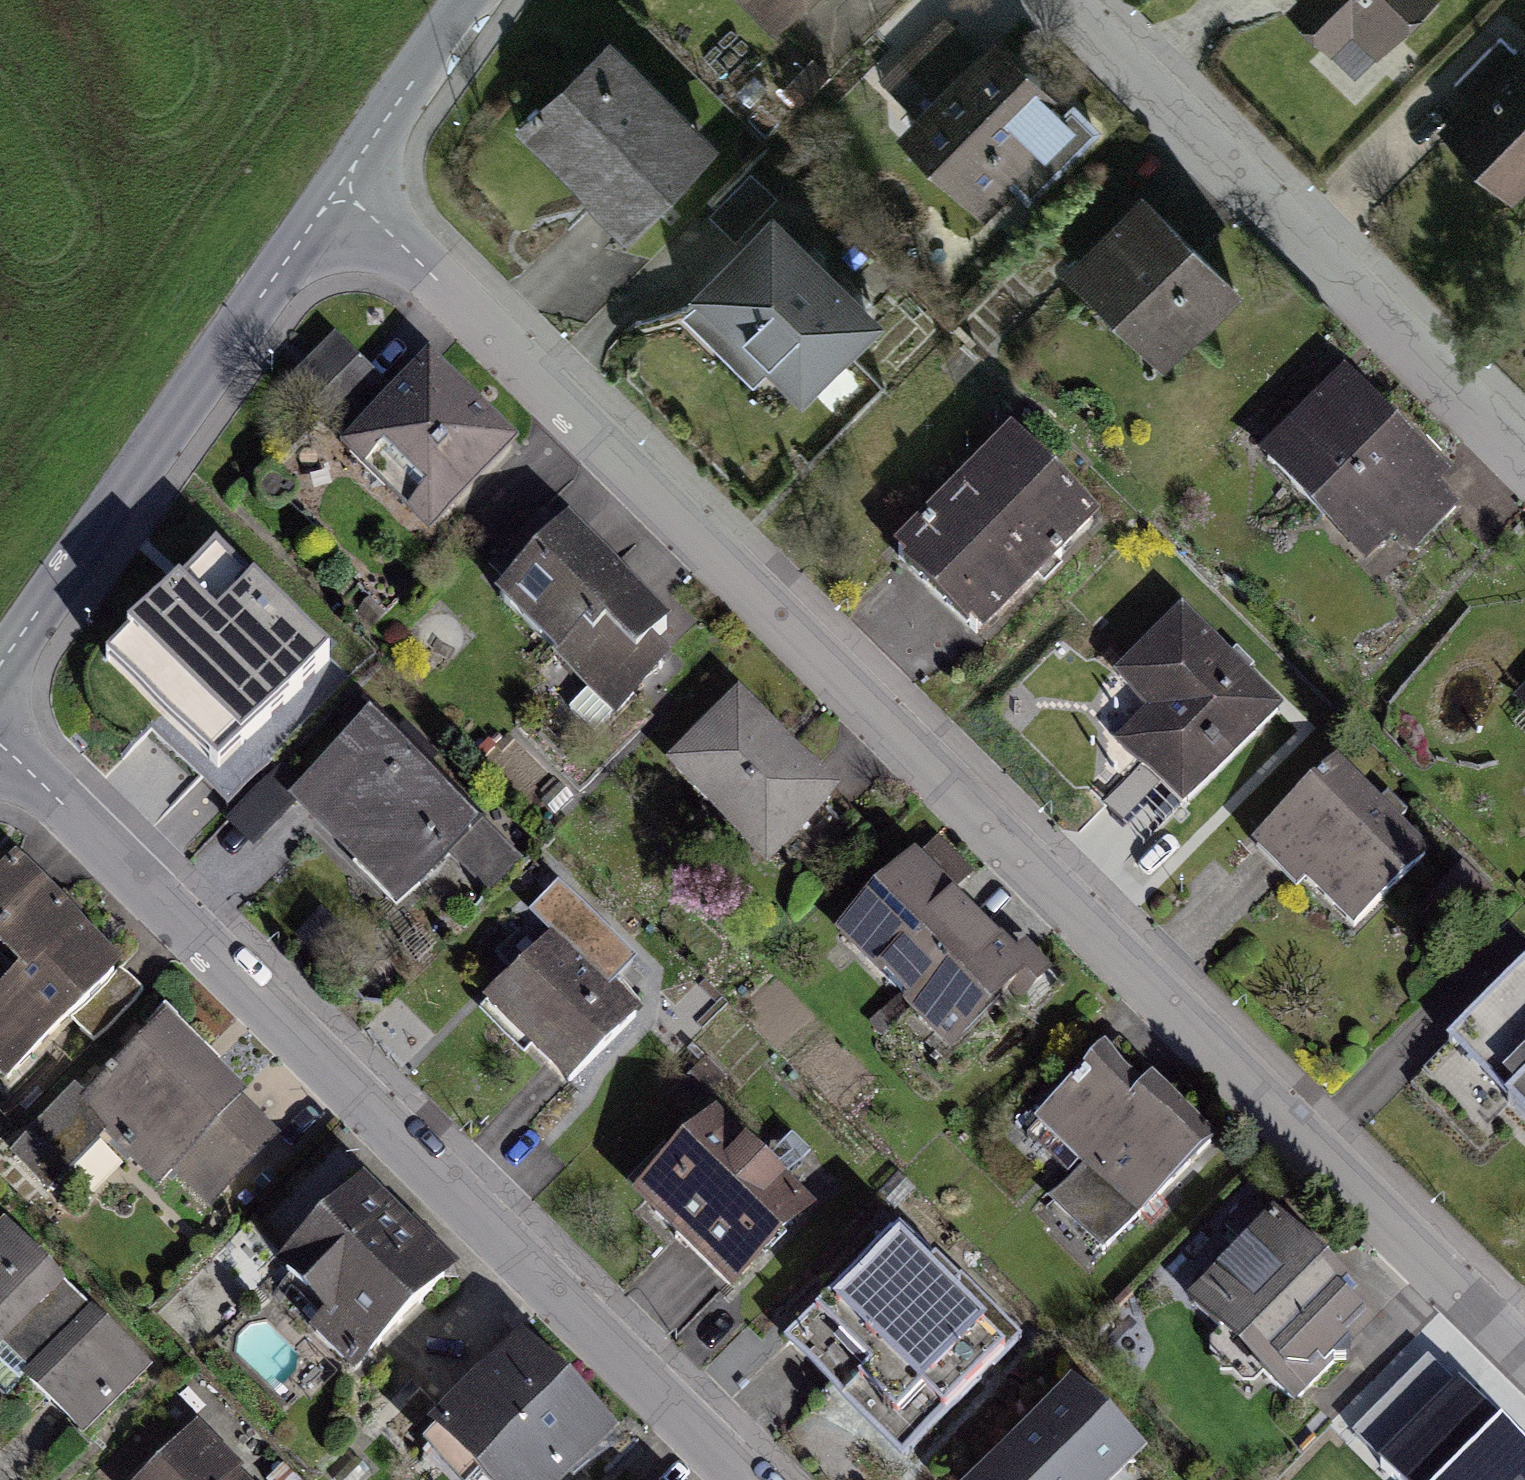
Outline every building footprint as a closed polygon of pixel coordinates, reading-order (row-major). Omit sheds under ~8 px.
[(796,0),(758,0),(776,19),(796,0)] [(1418,0),(1302,0),(1296,7),(1357,64),(1418,0)] [(1008,227),(1094,138),(1018,64),(994,41),(908,129),(1008,227)] [(709,151),(610,49),(535,121),(634,223),(690,169),(709,151)] [(1524,181),(1524,58),(1451,134),(1512,194),(1524,181)] [(744,181),(712,211),(734,236),(767,206),(744,181)] [(1166,360),(1235,285),(1189,243),(1142,200),(1073,275),(1166,360)] [(893,329),(773,223),(748,251),(691,315),(811,421),(893,329)] [(433,526),(515,444),(434,363),(407,390),(351,445),(433,526)] [(1368,556),(1443,483),(1399,440),(1344,383),(1269,455),(1368,556)] [(979,659),(1105,533),(1012,441),(886,567),(979,659)] [(644,683),(680,648),(570,535),(504,599),(614,712),(644,683)] [(332,662),(218,551),(187,582),(107,660),(216,766),(332,662)] [(1190,806),(1281,716),(1227,663),(1185,620),(1126,678),(1164,715),(1131,747),(1190,806)] [(783,870),(850,803),(784,737),(754,707),(686,774),(783,870)] [(486,842),(374,733),(304,805),(364,864),(416,914),(486,842)] [(1374,815),(1332,775),(1266,843),(1353,926),(1419,858),(1374,815)] [(952,1048),(1036,968),(965,894),(932,859),(848,939),(952,1048)] [(138,993),(89,943),(22,876),(0,898),(0,950),(28,978),(0,1007),(0,1079),(5,1085),(73,1018),(93,1038),(138,993)] [(618,990),(560,936),(490,1010),(566,1081),(636,1006),(618,990)] [(1522,977),(1450,1046),(1524,1118),(1524,974),(1522,977)] [(209,1201),(281,1126),(208,1056),(172,1020),(99,1095),(209,1201)] [(1159,1109),(1102,1057),(1042,1124),(1148,1219),(1208,1153),(1159,1109)] [(685,1239),(729,1283),(804,1208),(710,1115),(635,1189),(685,1239)] [(371,1362),(456,1279),(410,1233),(370,1192),(285,1274),(371,1362)] [(5,1225),(0,1230),(0,1372),(74,1444),(138,1379),(151,1366),(5,1225)] [(979,1383),(1023,1339),(905,1228),(883,1251),(801,1337),(919,1448),(979,1383)] [(1351,1334),(1368,1316),(1279,1232),(1208,1307),(1297,1391),(1351,1334)] [(619,1432),(558,1365),(526,1331),(441,1413),(502,1479),(565,1479),(576,1471),(619,1432)] [(1444,1364),(1364,1437),(1405,1479),(1524,1479),(1524,1447),(1444,1364)] [(1143,1457),(1075,1388),(1039,1424),(983,1479),(1120,1479),(1143,1457)] [(205,1439),(162,1479),(244,1479),(218,1452),(205,1439)]
